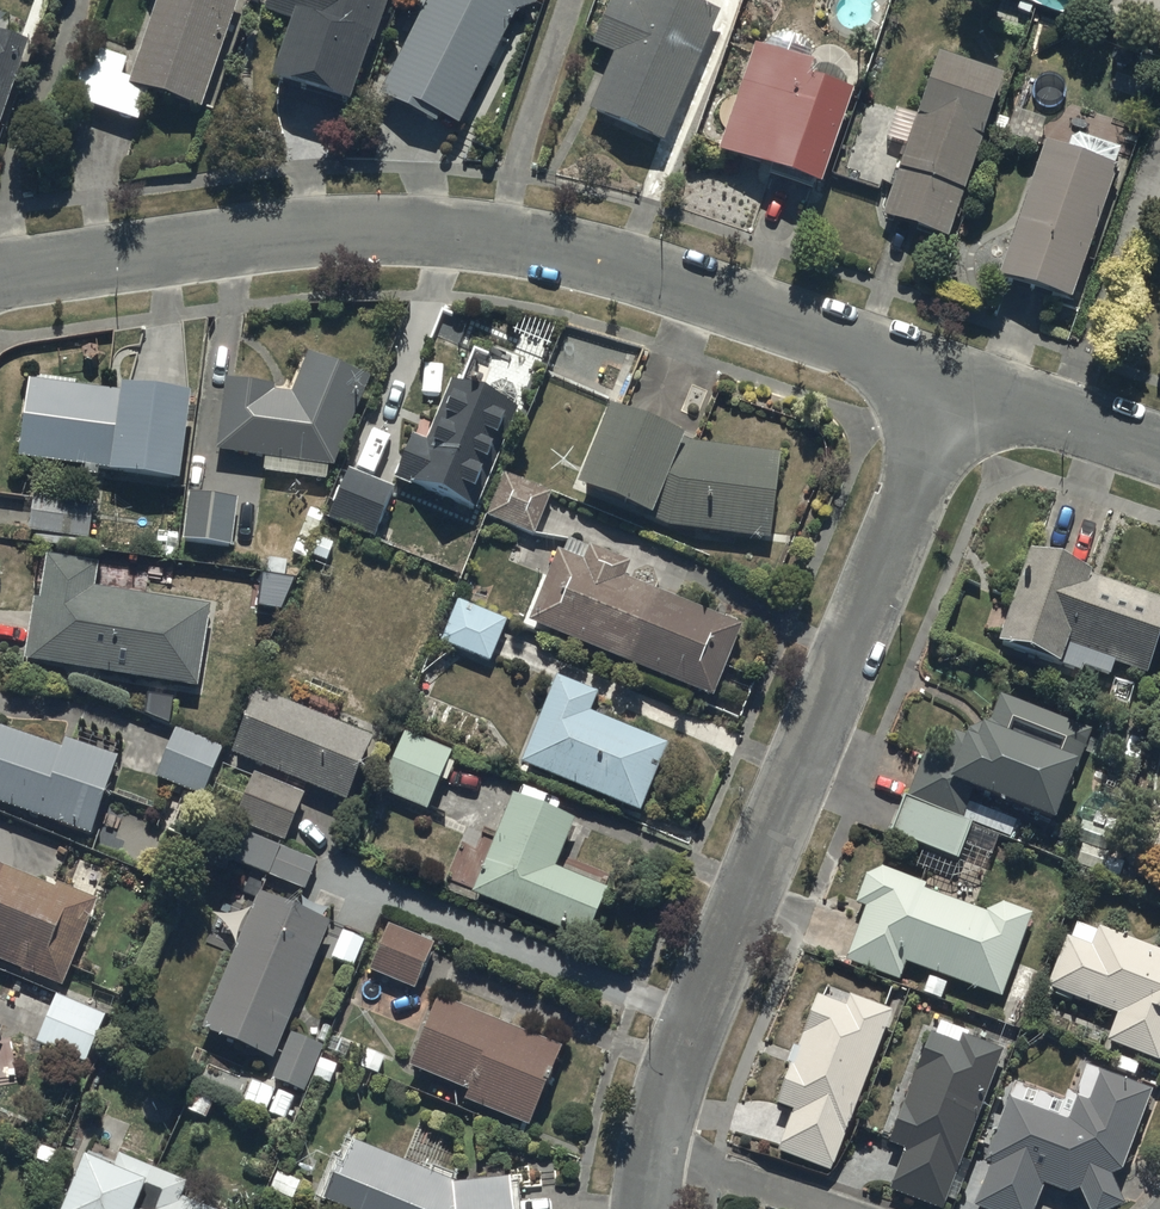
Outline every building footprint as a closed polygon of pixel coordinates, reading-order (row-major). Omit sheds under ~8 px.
[(132,77),(131,81),(150,88),(201,106),(238,0),(159,0),(132,77)] [(261,9),(288,18),(269,72),(351,100),(373,36),(377,38),(390,0),(265,0),(261,9)] [(378,90),(438,121),(443,112),(459,120),(516,10),(537,3),(536,0),(424,0),(378,90)] [(721,8),(704,0),(613,0),(594,40),(614,49),(587,106),(660,139),(721,8)] [(29,41),(0,31),(0,125),(29,41)] [(814,59),(759,41),(725,145),(821,177),(853,82),(811,68),(814,59)] [(129,57),(88,43),(69,95),(138,120),(150,88),(131,81),(132,77),(123,74),(129,57)] [(1003,73),(938,51),(917,113),(898,107),(887,138),(905,144),(882,214),(948,236),(1003,73)] [(1001,271),(1073,296),(1119,162),(1115,160),(1120,145),(1080,131),(1073,135),(1070,143),(1048,136),(1018,222),(1001,271)] [(273,381),(222,375),(214,447),(332,462),(370,374),(306,349),(290,391),(273,388),(273,381)] [(120,387),(29,376),(20,455),(86,463),(85,472),(98,473),(99,465),(179,475),(189,389),(121,380),(120,387)] [(426,437),(412,431),(394,475),(477,508),(519,405),(450,377),(426,437)] [(685,429),(608,398),(575,480),(635,504),(633,510),(668,524),(772,537),(783,449),(690,438),(683,435),(685,429)] [(394,486),(347,467),(327,517),(374,536),(394,486)] [(484,513),(531,534),(550,492),(503,471),(484,513)] [(27,528),(87,537),(93,500),(32,490),(27,528)] [(236,497),(187,491),(181,539),(230,545),(236,497)] [(529,616),(712,692),(742,622),(627,574),(632,561),(591,543),(585,557),(558,546),(529,616)] [(1027,546),(994,638),(1079,668),(1081,663),(1109,673),(1113,661),(1147,673),(1159,634),(1159,592),(1027,546)] [(95,561),(43,553),(36,597),(31,596),(21,660),(195,687),(208,603),(91,585),(95,561)] [(505,618),(455,598),(439,640),(488,660),(505,618)] [(595,691),(554,675),(519,762),(637,810),(666,740),(588,709),(595,691)] [(344,800),(370,735),(255,687),(228,753),(344,800)] [(1094,728),(1002,692),(990,723),(984,720),(977,739),(957,731),(950,750),(929,742),(908,796),(965,818),(977,785),(1055,815),(1074,765),(1079,766),(1094,728)] [(0,724),(0,802),(90,832),(117,754),(65,737),(62,745),(0,724)] [(221,746),(174,726),(153,775),(200,795),(221,746)] [(450,749),(401,730),(378,788),(426,808),(450,749)] [(301,791),(252,771),(232,820),(281,840),(301,791)] [(575,817),(511,791),(471,891),(503,903),(587,937),(608,886),(555,865),(575,817)] [(908,796),(902,794),(888,830),(957,857),(971,820),(965,818),(908,796)] [(315,859),(239,828),(227,857),(303,888),(315,859)] [(63,984),(99,897),(57,880),(55,885),(0,862),(0,959),(63,984)] [(882,864),(867,871),(857,899),(869,903),(848,957),(900,976),(907,959),(1002,995),(1033,911),(1004,900),(988,907),(987,909),(926,887),(928,883),(882,864)] [(327,919),(254,889),(198,1028),(271,1057),(327,919)] [(431,941),(385,924),(367,969),(413,987),(431,941)] [(1068,935),(1049,983),(1119,1010),(1108,1038),(1159,1058),(1159,948),(1100,925),(1092,944),(1068,935)] [(365,942),(342,932),(330,960),(354,969),(365,942)] [(818,992),(777,1100),(795,1106),(779,1148),(832,1168),(893,1008),(851,992),(847,1003),(818,992)] [(105,1015),(55,994),(35,1041),(85,1062),(105,1015)] [(559,1044),(435,994),(406,1066),(465,1090),(462,1098),(527,1124),(559,1044)] [(954,1178),(1000,1048),(968,1036),(970,1030),(941,1020),(936,1032),(928,1029),(887,1144),(903,1149),(890,1188),(942,1207),(946,1195),(955,1198),(961,1181),(954,1178)] [(320,1043),(288,1031),(270,1078),(303,1091),(320,1043)] [(349,1045),(330,1037),(325,1050),(344,1058),(349,1045)] [(382,1057),(364,1049),(357,1065),(375,1073),(382,1057)] [(336,1065),(318,1058),(311,1076),(329,1083),(336,1065)] [(1008,1095),(981,1163),(990,1166),(975,1206),(982,1208),(1036,1208),(1045,1185),(1070,1195),(1082,1190),(1090,1208),(1115,1208),(1126,1204),(1112,1175),(1122,1170),(1153,1090),(1099,1069),(1088,1100),(1075,1095),(1067,1118),(1008,1095)] [(273,1089),(249,1079),(240,1102),(264,1112),(273,1089)] [(292,1096),(276,1090),(267,1111),(283,1118),(292,1096)] [(351,1140),(340,1166),(333,1163),(318,1199),(342,1208),(510,1208),(506,1175),(450,1181),(351,1140)] [(58,1149),(41,1143),(36,1157),(52,1163),(58,1149)] [(181,1195),(187,1181),(157,1168),(118,1152),(114,1162),(88,1151),(86,1154),(80,1151),(55,1208),(215,1208),(181,1195)] [(298,1181),(274,1172),(268,1188),(291,1197),(298,1181)]
